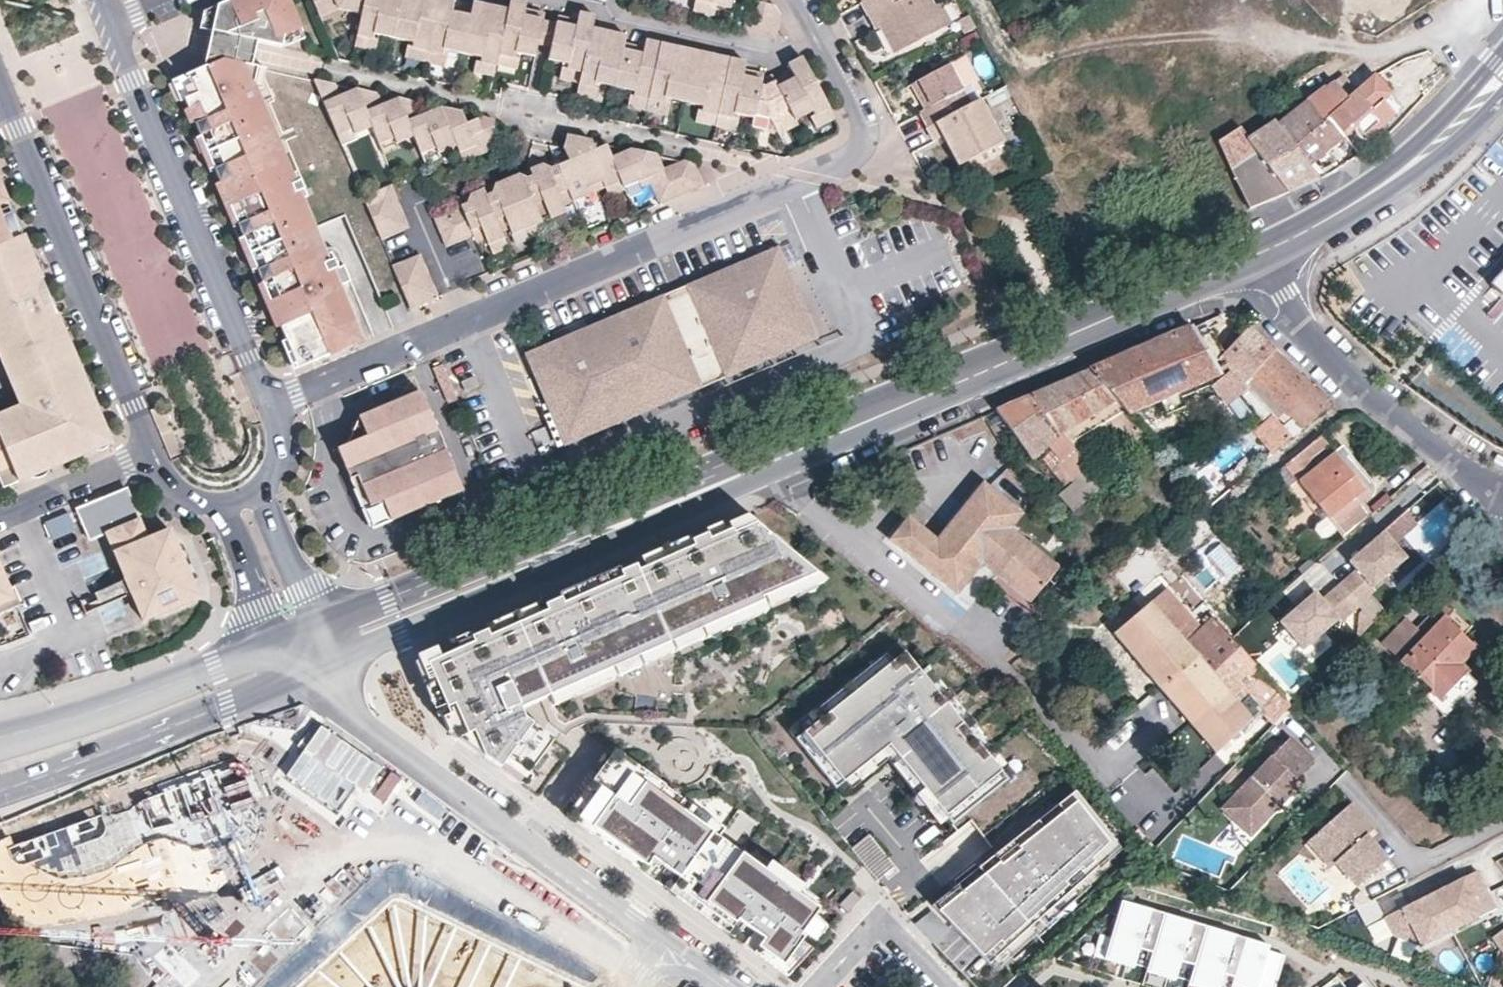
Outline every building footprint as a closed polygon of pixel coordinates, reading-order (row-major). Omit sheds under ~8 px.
[(290,0),(244,0),(221,10),(215,34),(261,44),(288,50),(290,37),(303,32),(291,3),(290,0)] [(317,15),(337,7),(334,0),(326,0),(313,6),(317,15)] [(337,7),(360,12),(361,10),(363,0),(334,0),(337,7)] [(384,7),(385,0),(363,0),(361,10),(360,12),(356,34),(371,37),(372,31),(392,35),(398,9),(384,7)] [(398,9),(400,0),(385,0),(384,7),(398,9)] [(414,13),(398,9),(392,35),(413,40),(412,46),(426,49),(431,25),(437,0),(422,0),(422,2),(415,5),(414,13)] [(398,9),(414,13),(415,5),(422,2),(422,0),(400,0),(398,9)] [(452,22),(454,15),(450,9),(451,3),(452,0),(437,0),(431,25),(426,49),(440,52),(442,47),(460,51),(465,29),(466,25),(452,22)] [(481,21),(488,18),(491,3),(480,0),(471,0),(470,7),(466,25),(480,28),(481,21)] [(506,6),(498,42),(496,51),(512,54),(513,49),(533,53),(535,40),(539,25),(527,22),(528,18),(523,14),(525,5),(526,0),(508,0),(506,6)] [(716,0),(693,0),(692,6),(714,10),(716,0)] [(866,14),(892,0),(859,0),(866,14)] [(891,49),(941,24),(930,2),(929,0),(892,0),(866,14),(873,27),(878,24),(891,49)] [(930,2),(941,24),(947,21),(937,0),(934,0),(930,2)] [(451,3),(450,9),(454,15),(452,22),(466,25),(470,7),(451,3)] [(496,51),(498,42),(506,6),(493,3),(491,3),(488,18),(481,21),(480,28),(466,25),(465,29),(460,51),(480,55),(479,61),(493,64),(494,61),(496,51)] [(525,5),(523,14),(528,18),(527,22),(539,25),(541,16),(543,8),(525,5)] [(580,69),(585,46),(589,25),(592,13),(590,11),(577,8),(576,15),(574,23),(567,25),(566,30),(552,28),(550,41),(549,43),(547,56),(567,60),(566,65),(580,69)] [(214,12),(207,16),(203,32),(215,34),(221,10),(214,12)] [(552,28),(566,30),(567,25),(574,23),(576,15),(556,11),(554,19),(552,28)] [(973,26),(967,14),(956,20),(962,32),(973,26)] [(541,16),(539,25),(535,40),(549,43),(550,41),(552,28),(554,19),(541,16)] [(605,55),(607,49),(603,43),(606,28),(602,27),(589,25),(585,46),(580,69),(577,79),(577,83),(594,86),(595,80),(612,84),(615,69),(618,58),(605,55)] [(605,55),(618,58),(622,40),(624,32),(606,28),(603,43),(607,49),(605,55)] [(290,37),(288,50),(308,42),(307,40),(303,32),(290,37)] [(206,72),(228,63),(256,69),(258,59),(261,44),(215,34),(212,49),(206,72)] [(375,37),(371,37),(356,34),(353,44),(373,48),(375,37)] [(646,97),(649,81),(659,40),(645,37),(643,45),(642,51),(632,54),(631,60),(618,58),(615,69),(612,84),(634,89),(633,94),(646,97)] [(618,58),(631,60),(632,54),(642,51),(643,45),(622,40),(618,58)] [(676,71),(678,65),(671,59),(674,44),(659,40),(649,81),(646,97),(661,100),(662,95),(682,99),(687,76),(687,73),(676,71)] [(674,44),(671,59),(678,65),(676,71),(687,73),(693,48),(674,44)] [(406,45),(403,55),(423,60),(426,49),(412,46),(406,45)] [(699,76),(701,70),(711,66),(713,52),(693,48),(687,73),(699,76)] [(426,49),(423,60),(444,63),(445,53),(440,52),(426,49)] [(496,51),(494,61),(515,65),(517,55),(512,54),(496,51)] [(715,111),(716,104),(727,55),(713,52),(711,66),(701,70),(699,76),(687,73),(687,76),(682,99),(703,103),(702,108),(715,111)] [(825,104),(825,103),(799,53),(786,60),(791,70),(794,75),(792,82),(795,86),(781,94),(786,104),(791,114),(811,104),(813,109),(825,104)] [(961,86),(976,78),(963,53),(948,61),(961,86)] [(757,87),(746,86),(746,80),(741,75),(743,68),(745,59),(727,55),(716,104),(715,111),(733,114),(733,110),(751,113),(752,112),(757,87)] [(473,59),(470,70),(491,74),(493,64),(479,61),(473,59)] [(961,86),(948,61),(913,79),(921,94),(927,91),(932,101),(926,104),(920,107),(929,124),(964,106),(970,103),(961,86)] [(206,72),(188,80),(208,129),(239,205),(244,203),(246,207),(255,204),(259,215),(252,218),(254,223),(247,226),(255,244),(271,284),(277,282),(280,288),(288,285),(291,294),(284,297),(285,302),(280,304),(287,321),(300,354),(307,351),(313,366),(354,349),(359,336),(353,323),(341,291),(353,286),(341,256),(339,253),(335,251),(330,252),(326,253),(317,234),(304,203),(310,201),(303,186),(293,189),(291,183),(296,181),(295,177),(287,161),(286,158),(258,90),(262,70),(256,69),(228,63),(206,72)] [(561,64),(558,75),(577,79),(580,69),(566,65),(561,64)] [(743,68),(741,75),(746,80),(746,86),(757,87),(757,86),(759,78),(760,72),(743,68)] [(271,72),(262,70),(258,90),(267,91),(271,72)] [(781,94),(795,86),(792,82),(794,75),(791,70),(774,78),(775,80),(781,94)] [(757,86),(763,86),(775,80),(774,78),(771,72),(759,78),(757,86)] [(1403,106),(1374,75),(1355,91),(1340,75),(1325,88),(1349,116),(1357,126),(1367,138),(1393,116),(1403,106)] [(323,98),(336,130),(349,125),(351,130),(364,125),(360,115),(367,112),(356,86),(339,94),(334,81),(321,78),(314,77),(323,98)] [(174,86),(206,163),(239,242),(271,316),(295,374),(306,369),(300,354),(287,321),(280,304),(271,284),(255,244),(247,226),(239,205),(208,129),(188,80),(174,86)] [(757,87),(752,112),(769,114),(775,129),(794,120),(791,114),(786,104),(781,94),(775,80),(763,86),(757,86),(757,87)] [(575,91),(574,94),(597,98),(599,87),(594,86),(577,83),(575,91)] [(369,116),(371,122),(380,142),(393,136),(403,132),(399,122),(408,119),(407,118),(399,97),(382,104),(376,91),(357,86),(356,86),(367,112),(369,116)] [(1325,88),(1323,86),(1305,101),(1312,109),(1322,123),(1328,118),(1345,135),(1357,126),(1349,116),(1325,88)] [(926,104),(932,101),(927,91),(921,94),(926,104)] [(628,92),(625,105),(644,108),(646,97),(633,94),(628,92)] [(408,119),(412,129),(420,150),(433,145),(445,139),(441,129),(449,126),(441,104),(423,112),(418,100),(399,96),(399,97),(407,118),(408,119)] [(646,97),(644,108),(665,113),(667,102),(661,100),(646,97)] [(985,151),(1003,142),(980,98),(970,103),(964,106),(929,124),(928,125),(934,138),(942,134),(959,165),(962,163),(985,151)] [(1312,109),(1305,101),(1276,123),(1309,165),(1328,149),(1345,135),(1328,118),(1322,123),(1312,109)] [(454,136),(458,148),(473,141),(487,147),(491,130),(492,116),(481,114),(465,119),(461,109),(441,104),(449,126),(451,129),(454,136)] [(808,113),(813,122),(830,114),(825,104),(813,109),(808,113)] [(696,107),(693,120),(712,123),(715,111),(702,108),(696,107)] [(715,111),(712,123),(734,127),(737,115),(733,114),(715,111)] [(367,112),(360,115),(364,125),(371,122),(369,116),(367,112)] [(775,129),(769,114),(752,112),(751,113),(748,124),(775,129)] [(194,358),(113,113),(64,129),(145,374),(194,358)] [(408,119),(399,122),(403,132),(412,129),(408,119)] [(1276,123),(1274,121),(1248,138),(1246,139),(1280,182),(1288,192),(1303,185),(1320,178),(1309,165),(1276,123)] [(336,130),(340,140),(353,135),(351,130),(349,125),(336,130)] [(445,139),(454,136),(451,129),(449,126),(441,129),(445,139)] [(1288,192),(1280,182),(1246,139),(1248,138),(1240,126),(1228,135),(1217,141),(1229,166),(1250,209),(1269,200),(1275,197),(1288,192)] [(568,191),(571,197),(587,190),(583,182),(592,180),(579,151),(572,134),(565,132),(562,145),(564,150),(567,158),(556,163),(568,191)] [(591,138),(572,134),(579,151),(592,180),(599,177),(602,184),(619,177),(609,153),(604,141),(594,146),(591,138)] [(380,142),(383,151),(397,146),(393,136),(380,142)] [(458,148),(462,156),(487,147),(473,141),(458,148)] [(438,156),(433,145),(420,150),(423,156),(425,161),(438,156)] [(655,152),(628,146),(609,153),(619,177),(621,183),(638,176),(646,172),(648,178),(658,200),(673,194),(660,166),(655,152)] [(554,158),(556,163),(567,158),(564,150),(553,156),(554,158)] [(962,163),(965,170),(989,158),(985,151),(962,163)] [(295,177),(299,175),(291,156),(286,158),(287,161),(295,177)] [(554,158),(553,156),(538,161),(549,166),(556,163),(554,158)] [(684,189),(701,182),(690,160),(680,158),(672,161),(684,189)] [(527,166),(531,174),(546,208),(547,209),(549,215),(564,208),(561,201),(571,197),(568,191),(556,163),(549,166),(538,161),(527,166)] [(673,194),(684,189),(672,161),(660,166),(673,194)] [(531,174),(527,166),(514,171),(525,176),(531,174)] [(514,171),(505,175),(523,219),(525,224),(540,218),(537,211),(546,208),(531,174),(525,176),(514,171)] [(648,178),(646,172),(638,176),(640,181),(648,178)] [(485,193),(499,228),(508,224),(511,230),(525,224),(523,219),(505,175),(499,178),(494,180),(491,191),(485,193)] [(622,184),(625,190),(641,183),(640,181),(638,176),(621,183),(622,184)] [(602,184),(599,177),(592,180),(595,187),(602,184)] [(602,184),(606,191),(622,184),(621,183),(619,177),(602,184)] [(485,193),(491,191),(494,180),(481,186),(485,193)] [(595,187),(592,180),(583,182),(587,190),(595,187)] [(14,232),(20,230),(6,196),(0,182),(0,238),(14,232)] [(481,186),(468,191),(465,200),(459,203),(433,214),(438,228),(466,217),(472,231),(474,238),(483,235),(486,241),(502,235),(499,229),(499,228),(485,193),(481,186)] [(370,207),(372,214),(401,202),(395,190),(394,188),(366,199),(370,207)] [(571,197),(574,205),(590,197),(587,190),(571,197)] [(465,200),(468,191),(458,195),(459,203),(465,200)] [(623,191),(606,195),(610,213),(627,210),(623,191)] [(379,229),(407,217),(401,202),(372,214),(379,229)] [(254,223),(252,218),(259,215),(255,204),(246,207),(244,203),(239,205),(247,226),(254,223)] [(549,215),(553,224),(568,217),(564,208),(549,215)] [(384,243),(412,230),(407,217),(379,229),(384,243)] [(444,243),(472,231),(466,217),(438,228),(444,243)] [(543,228),(540,218),(525,224),(529,234),(543,228)] [(511,230),(515,239),(529,234),(525,224),(511,230)] [(108,439),(96,411),(48,296),(20,230),(14,232),(26,261),(60,344),(76,382),(74,385),(78,395),(82,394),(101,441),(108,439)] [(26,261),(14,232),(0,238),(0,272),(26,261)] [(505,243),(502,235),(486,241),(490,250),(505,243)] [(704,383),(701,376),(721,368),(724,375),(817,337),(778,244),(524,349),(563,442),(689,390),(704,383)] [(402,284),(430,272),(423,258),(396,269),(402,284)] [(0,272),(0,338),(25,398),(49,456),(73,447),(75,452),(101,441),(82,394),(78,395),(74,385),(76,382),(60,344),(26,261),(0,272)] [(435,285),(430,272),(402,284),(408,298),(435,285)] [(1487,294),(1502,307),(1502,276),(1487,294)] [(288,285),(280,288),(277,282),(271,284),(280,304),(285,302),(284,297),(291,294),(288,285)] [(442,300),(435,285),(408,298),(413,312),(420,310),(442,300)] [(1220,372),(1192,324),(1160,338),(1090,367),(1129,412),(1161,398),(1180,389),(1220,372)] [(1276,349),(1249,324),(1219,357),(1232,369),(1245,383),(1276,349)] [(18,401),(25,398),(0,338),(0,357),(18,401)] [(1302,427),(1332,403),(1292,364),(1276,349),(1245,383),(1279,416),(1285,410),(1302,427)] [(1144,430),(1129,412),(1090,367),(1083,371),(1051,385),(1029,394),(1071,442),(1079,437),(1084,445),(1113,429),(1129,444),(1144,430)] [(701,376),(704,383),(724,375),(721,368),(701,376)] [(1259,430),(1275,450),(1295,433),(1279,416),(1245,383),(1232,369),(1215,383),(1231,402),(1245,391),(1268,418),(1259,425),(1261,427),(1259,430)] [(461,379),(465,390),(480,384),(476,373),(461,379)] [(436,436),(414,385),(352,412),(359,429),(341,439),(367,499),(360,501),(362,508),(384,516),(458,484),(439,443),(431,447),(428,440),(436,436)] [(1161,398),(1167,411),(1186,403),(1180,389),(1161,398)] [(1055,453),(1047,460),(1067,486),(1061,491),(1075,507),(1099,487),(1109,499),(1115,494),(1071,442),(1029,394),(996,409),(1033,456),(1046,444),(1055,453)] [(15,477),(52,462),(49,456),(25,398),(18,401),(0,409),(0,441),(15,477)] [(532,431),(538,446),(553,441),(548,425),(532,431)] [(1287,461),(1294,469),(1329,442),(1322,432),(1287,461)] [(439,443),(436,436),(428,440),(431,447),(439,443)] [(367,499),(341,439),(334,442),(368,522),(384,516),(362,508),(360,501),(367,499)] [(15,477),(0,441),(0,483),(15,477)] [(1344,444),(1335,451),(1364,487),(1357,495),(1363,502),(1372,495),(1375,488),(1376,482),(1344,444)] [(49,456),(52,462),(75,452),(73,447),(49,456)] [(1372,513),(1363,502),(1357,495),(1364,487),(1335,451),(1301,479),(1346,535),(1372,513)] [(835,478),(821,483),(828,495),(840,489),(835,478)] [(1022,511),(985,481),(938,539),(908,516),(890,539),(958,593),(981,564),(1010,527),(1010,526),(1022,511)] [(131,491),(78,512),(91,545),(111,537),(144,524),(131,491)] [(1384,529),(1395,542),(1418,522),(1406,509),(1384,529)] [(75,530),(68,512),(44,521),(51,539),(75,530)] [(473,644),(427,664),(446,709),(454,706),(467,736),(473,733),(484,758),(500,769),(506,761),(528,777),(554,741),(525,719),(521,709),(549,697),(611,670),(614,668),(636,658),(639,657),(669,644),(672,643),(699,631),(702,629),(763,603),(761,599),(764,598),(817,575),(747,516),(728,525),(731,531),(709,540),(707,535),(691,542),(693,547),(638,571),(636,566),(620,573),(622,579),(563,605),(561,599),(544,606),(547,612),(489,637),(487,632),(471,638),(473,644)] [(144,524),(111,537),(129,584),(135,598),(145,624),(201,602),(175,534),(151,544),(144,524)] [(1030,601),(1058,565),(1015,530),(1010,526),(1010,527),(981,564),(1030,601)] [(1395,542),(1384,529),(1350,558),(1357,567),(1341,581),(1359,602),(1370,593),(1376,588),(1374,586),(1408,556),(1395,542)] [(1314,588),(1347,567),(1335,549),(1302,569),(1314,588)] [(6,595),(8,594),(4,584),(0,574),(0,598),(6,595)] [(768,607),(826,582),(817,575),(764,598),(768,607)] [(18,598),(11,581),(4,584),(8,594),(6,595),(0,598),(0,606),(18,598)] [(1305,648),(1339,617),(1342,620),(1360,603),(1359,602),(1341,581),(1323,597),(1316,589),(1301,602),(1304,605),(1299,609),(1296,606),(1280,620),(1305,648)] [(102,610),(135,598),(129,584),(97,596),(102,610)] [(1168,585),(1151,600),(1185,638),(1202,623),(1168,585)] [(1384,609),(1370,593),(1359,602),(1360,603),(1363,607),(1374,619),(1384,609)] [(1117,631),(1158,680),(1219,748),(1261,710),(1274,723),(1292,705),(1293,703),(1261,667),(1233,636),(1213,613),(1202,623),(1185,638),(1151,600),(1117,631)] [(1473,627),(1444,600),(1418,626),(1407,615),(1383,640),(1412,669),(1432,688),(1441,697),(1467,670),(1460,664),(1476,647),(1465,636),(1473,627)] [(706,639),(767,612),(763,603),(702,629),(706,639)] [(1361,633),(1374,619),(1363,607),(1359,611),(1357,629),(1361,633)] [(703,640),(699,631),(672,643),(676,652),(703,640)] [(794,727),(801,735),(897,658),(909,648),(903,640),(794,727)] [(643,666),(673,653),(669,644),(639,657),(643,666)] [(801,735),(840,785),(850,777),(894,742),(941,801),(952,815),(956,821),(1011,776),(925,668),(909,648),(897,658),(801,735)] [(640,667),(636,658),(614,668),(618,677),(640,667)] [(933,662),(925,668),(1011,776),(1019,770),(933,662)] [(553,706),(615,679),(611,670),(549,697),(553,706)] [(1426,695),(1446,713),(1478,680),(1467,670),(1441,697),(1432,688),(1426,695)] [(473,733),(467,736),(484,758),(473,733)] [(1312,761),(1288,737),(1220,808),(1235,823),(1248,809),(1261,823),(1297,785),(1293,780),(1312,761)] [(894,742),(850,777),(856,785),(892,756),(944,822),(952,815),(941,801),(894,742)] [(723,828),(615,750),(609,758),(819,910),(825,902),(747,845),(723,828)] [(609,758),(570,812),(592,828),(598,820),(611,830),(606,838),(647,867),(652,860),(763,940),(757,948),(784,967),(791,972),(815,946),(812,944),(829,925),(816,913),(819,910),(609,758)] [(7,840),(0,844),(0,897),(12,920),(33,932),(129,914),(200,900),(218,897),(231,889),(245,870),(254,850),(259,830),(257,810),(240,764),(230,760),(210,766),(178,779),(119,801),(7,840)] [(506,761),(500,769),(522,785),(528,777),(506,761)] [(958,887),(934,907),(986,970),(991,966),(1029,934),(1040,924),(1084,887),(1095,878),(1091,873),(1114,854),(1063,793),(1045,808),(1051,815),(1032,831),(1026,824),(984,859),(976,866),(979,869),(958,887)] [(1369,835),(1359,825),(1366,818),(1352,802),(1314,837),(1338,863),(1360,887),(1390,859),(1369,835)] [(1025,822),(1026,824),(1032,831),(1051,815),(1045,808),(1044,807),(1025,822)] [(1261,823),(1248,809),(1235,823),(1249,836),(1261,823)] [(735,810),(723,828),(747,845),(758,826),(735,810)] [(592,828),(570,812),(569,813),(566,817),(787,977),(791,972),(784,967),(757,948),(763,940),(652,860),(647,867),(606,838),(611,830),(598,820),(592,828)] [(1376,829),(1366,818),(1359,825),(1369,835),(1376,829)] [(870,835),(852,850),(878,882),(896,867),(870,835)] [(1338,863),(1314,837),(1309,842),(1333,868),(1338,863)] [(1123,865),(1114,854),(1091,873),(1095,878),(1101,884),(1123,865)] [(951,879),(958,887),(979,869),(976,866),(984,859),(981,855),(951,879)] [(1496,905),(1477,868),(1453,881),(1456,886),(1436,896),(1452,928),(1496,905)] [(1436,896),(1456,886),(1453,881),(1433,891),(1436,896)] [(1084,887),(1040,924),(1046,932),(1090,895),(1084,887)] [(851,909),(863,897),(855,889),(843,902),(851,909)] [(1358,907),(1372,900),(1363,891),(1357,896),(1356,903),(1358,907)] [(1417,906),(1436,896),(1433,891),(1414,901),(1417,906)] [(1452,928),(1436,896),(1417,906),(1414,901),(1386,915),(1395,933),(1421,944),(1452,928)] [(403,898),(391,902),(298,986),(583,986),(403,898)] [(1358,907),(1357,908),(1366,925),(1384,916),(1376,898),(1372,900),(1358,907)] [(1267,951),(1270,943),(1122,899),(1105,957),(1134,966),(1135,962),(1147,966),(1146,969),(1175,978),(1176,975),(1189,979),(1188,982),(1204,986),(1257,986),(1267,951)] [(932,912),(916,926),(933,946),(937,943),(950,932),(932,912)] [(1502,929),(1491,936),(1502,952),(1502,930),(1502,929)] [(1029,934),(991,966),(997,973),(1035,941),(1029,934)] [(1267,951),(1257,986),(1278,986),(1287,957),(1267,951)]
